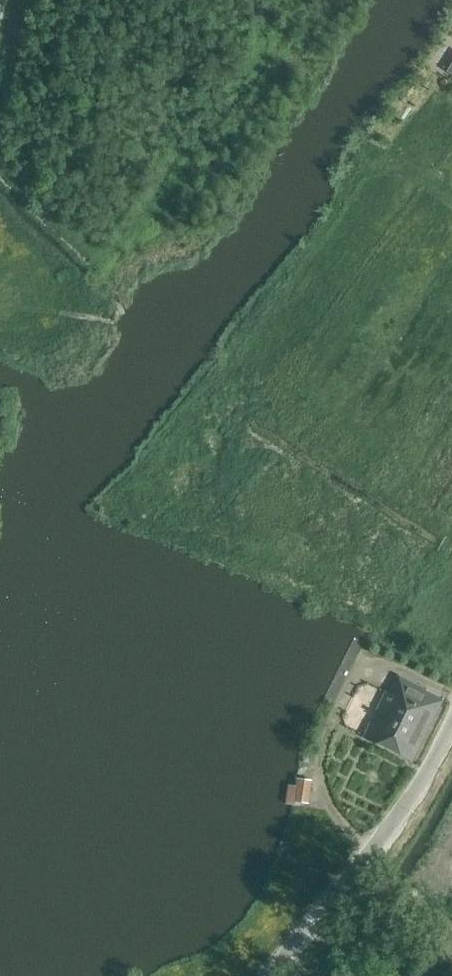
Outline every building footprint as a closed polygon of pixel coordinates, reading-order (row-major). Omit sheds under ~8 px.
[(364,734),(413,758),(442,698),(398,676),(389,693),(385,691),(364,734)] [(311,780),(297,778),(296,786),(294,802),(295,802),(300,804),(308,804),(311,780)]
